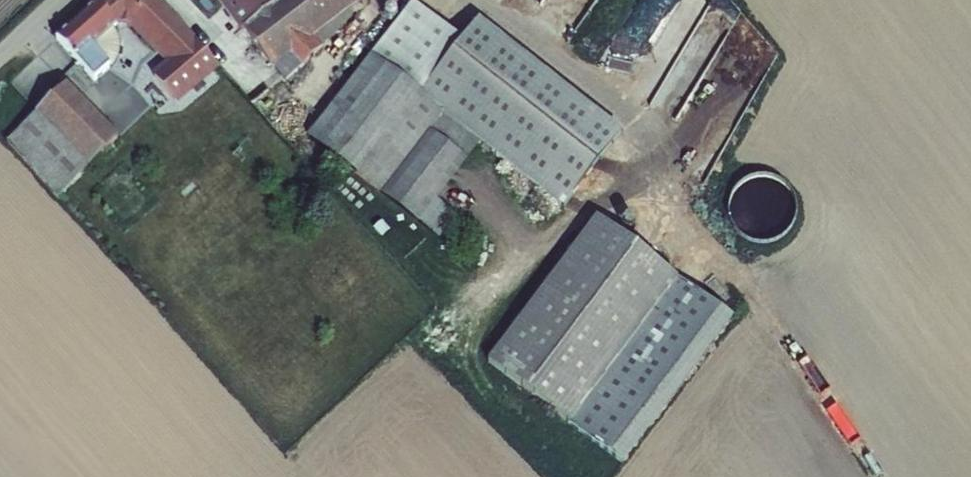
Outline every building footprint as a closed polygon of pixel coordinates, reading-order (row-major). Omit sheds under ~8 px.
[(115,0),(113,0),(73,34),(107,74),(118,65),(103,47),(132,22),(118,4),(115,0)] [(118,4),(132,22),(139,30),(153,18),(138,0),(122,0),(118,4)] [(153,18),(176,46),(185,38),(197,52),(139,99),(159,124),(194,96),(187,88),(225,57),(178,0),(138,0),(153,18)] [(232,3),(227,7),(232,13),(237,8),(232,3)] [(241,12),(233,18),(239,25),(247,20),(241,12)] [(494,14),(437,87),(503,139),(579,198),(636,125),(494,14)] [(255,22),(247,28),(254,36),(261,31),(255,22)] [(269,40),(261,46),(267,54),(275,49),(269,40)] [(302,52),(286,65),(301,84),(317,71),(302,52)] [(503,139),(437,87),(393,54),(333,135),(441,223),(503,139)] [(79,82),(23,136),(76,191),(132,137),(79,82)] [(615,225),(506,361),(581,420),(689,283),(615,225)] [(635,462),(743,326),(689,283),(581,420),(635,462)]
